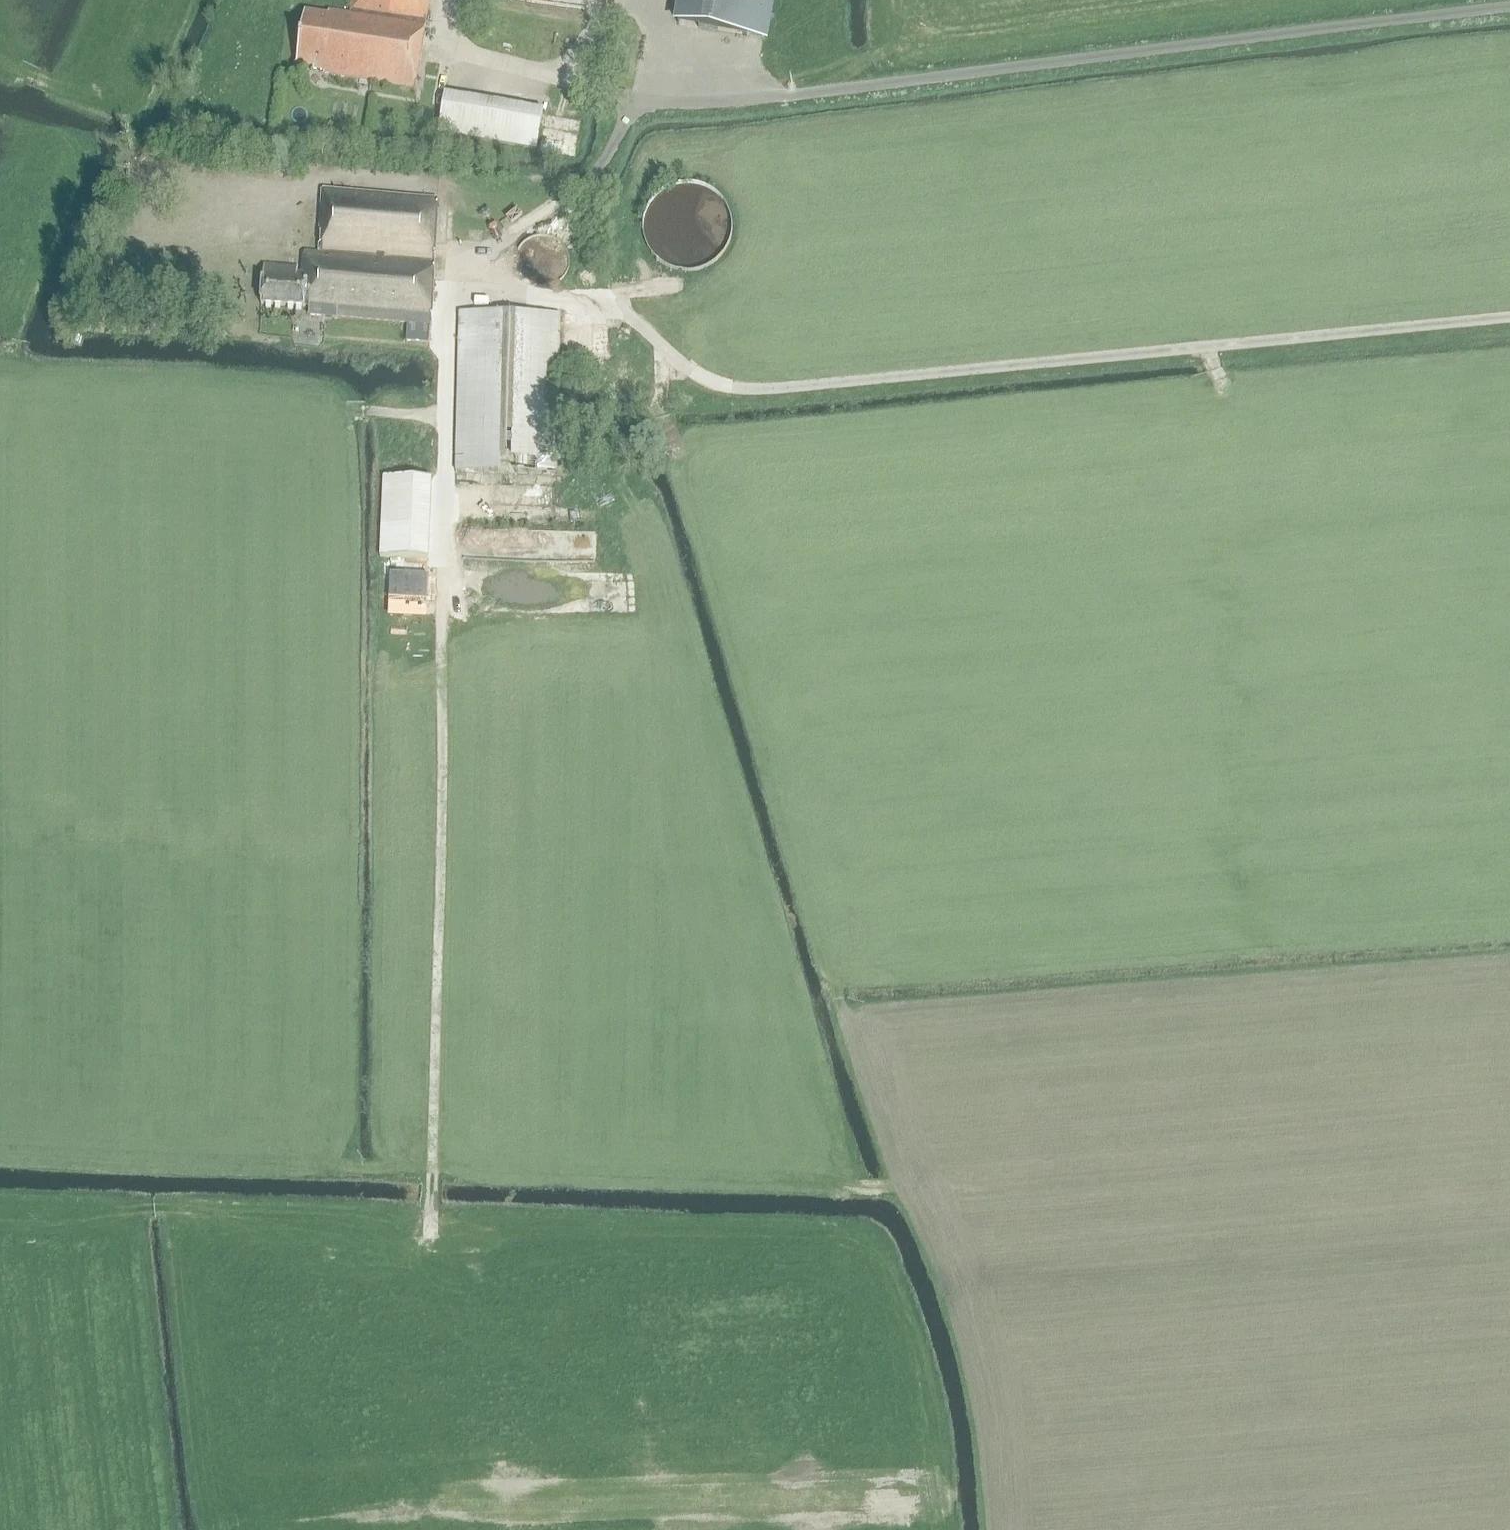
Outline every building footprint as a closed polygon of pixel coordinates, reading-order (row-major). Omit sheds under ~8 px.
[(424,19),(427,0),(349,0),(348,9),(424,19)] [(676,25),(770,41),(777,0),(680,0),(676,25)] [(424,28),(423,28),(348,15),(328,11),(327,16),(306,12),(296,64),(312,67),(312,69),(323,71),(323,74),(413,90),(424,28)] [(433,131),(535,146),(541,106),(439,91),(433,131)] [(723,254),(729,242),(732,230),(730,217),(726,205),(718,195),(707,187),(695,183),(682,183),(669,186),(658,192),(649,201),(643,213),(641,225),(642,238),(647,250),(655,260),(665,268),(678,272),(690,273),(703,270),(714,263),(723,254)] [(404,341),(427,343),(434,266),(431,266),(437,200),(323,190),(318,254),(304,253),(302,278),(305,278),(303,307),(307,307),(306,314),(405,323),(404,341)] [(305,278),(302,278),(295,278),(296,268),(264,266),(263,278),(262,278),(260,301),(260,305),(303,307),(305,278)] [(555,474),(557,410),(559,314),(458,312),(454,472),(555,474)] [(383,477),(379,556),(427,558),(431,480),(383,477)] [(427,576),(390,574),(389,598),(426,599),(427,576)]
